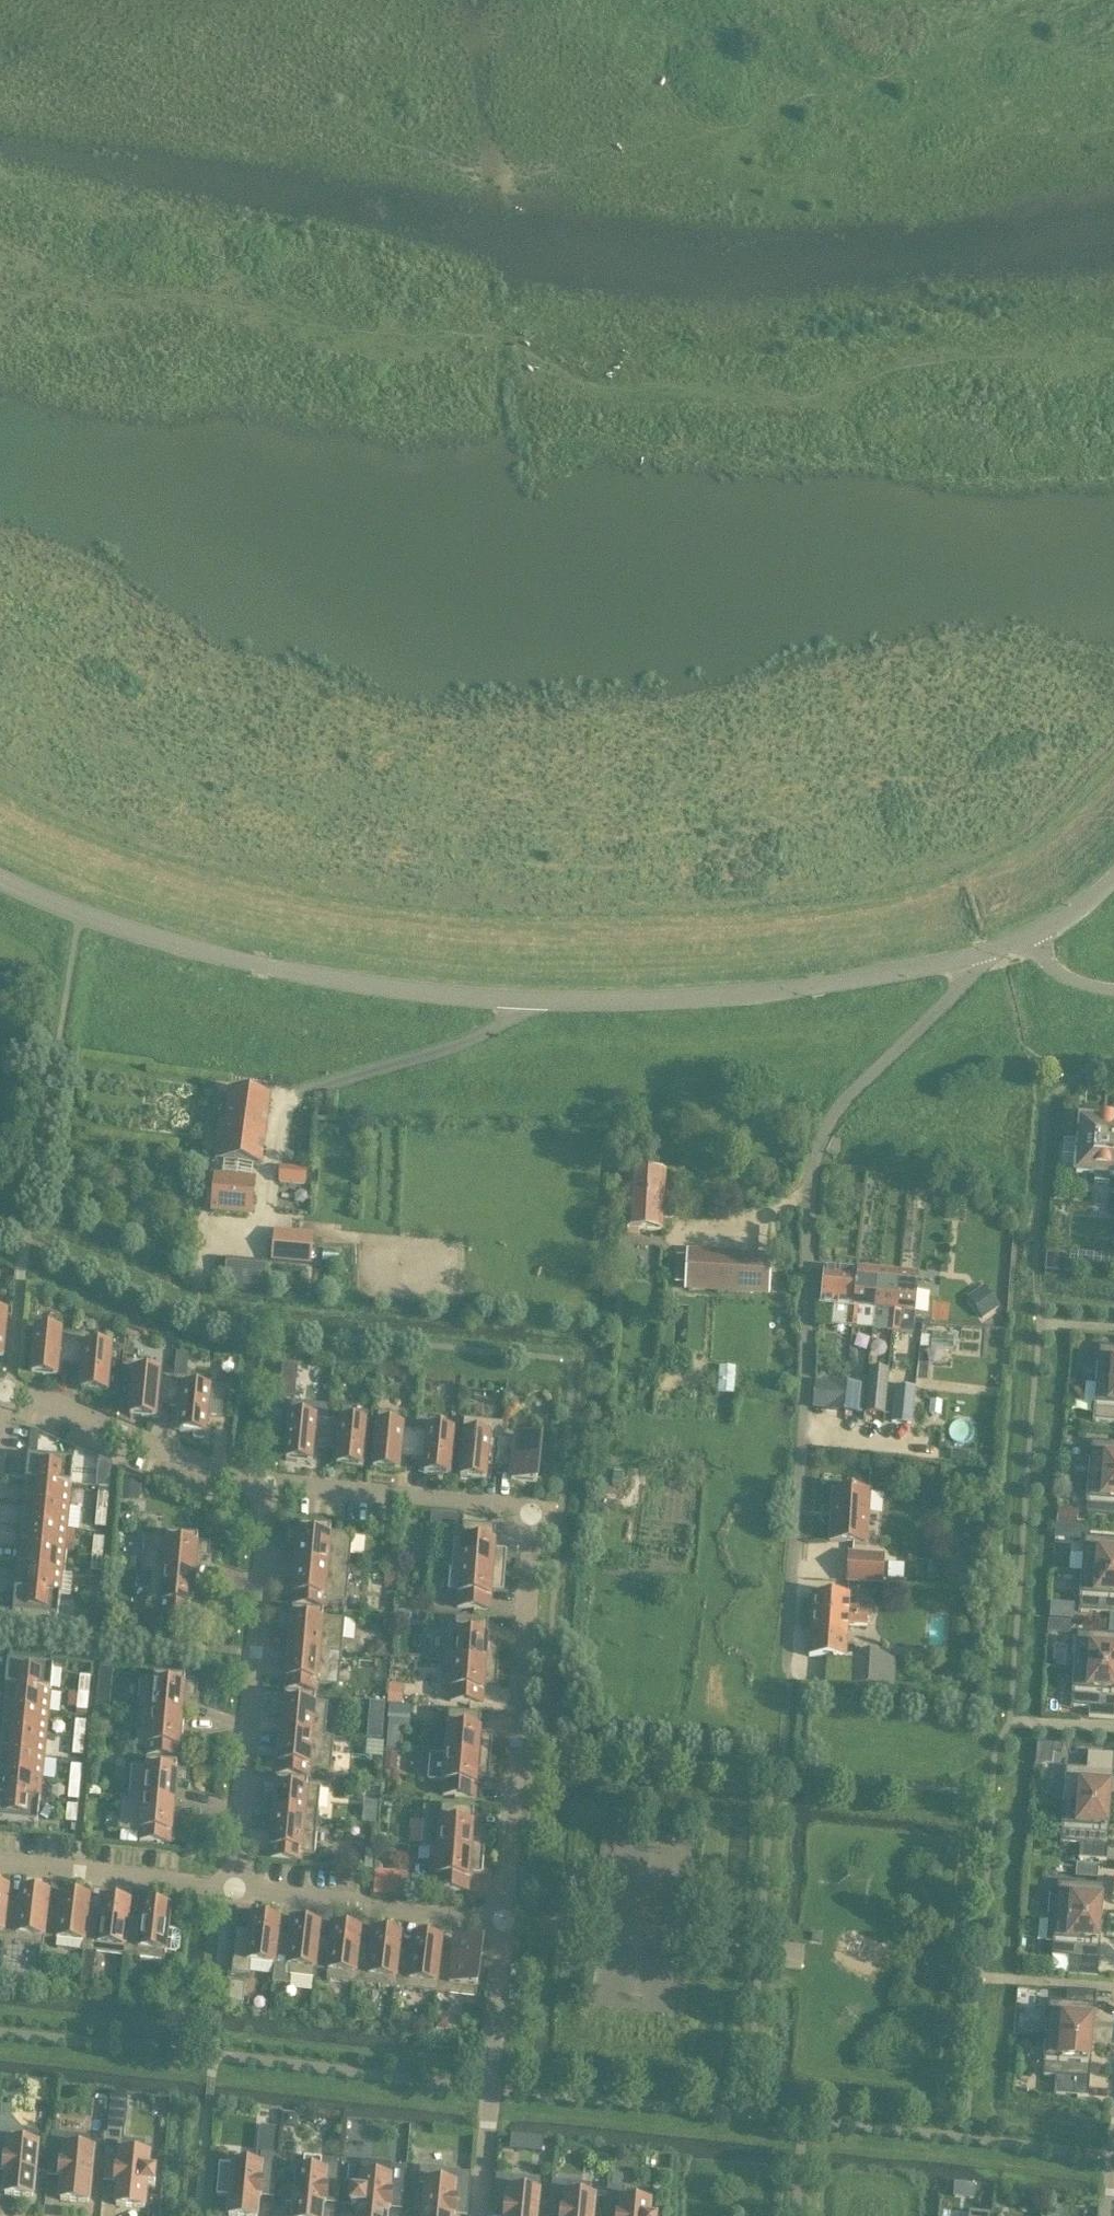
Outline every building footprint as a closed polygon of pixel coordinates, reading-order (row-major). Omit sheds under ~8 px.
[(244,1092),(230,1090),(227,1119),(222,1119),(222,1123),(220,1123),(216,1159),(222,1159),(220,1175),(247,1178),(248,1163),(262,1164),(271,1093),(244,1090),(244,1092)] [(1076,1173),(1095,1175),(1094,1182),(1110,1183),(1110,1176),(1113,1176),(1113,1119),(1100,1117),(1100,1122),(1081,1121),(1079,1140),(1081,1140),(1079,1154),(1078,1154),(1076,1173)] [(632,1173),(629,1230),(662,1232),(662,1218),(668,1220),(674,1219),(675,1202),(671,1200),(663,1200),(664,1174),(632,1173)] [(282,1174),(282,1182),(307,1182),(307,1174),(282,1174)] [(214,1175),(210,1214),(252,1218),(256,1179),(247,1178),(220,1175),(214,1175)] [(311,1264),(314,1234),(298,1232),(284,1231),(283,1250),(274,1249),(273,1260),(311,1264)] [(687,1249),(685,1290),(771,1294),(773,1254),(687,1249)] [(1072,1264),(1072,1255),(1047,1253),(1045,1275),(1070,1277),(1072,1264)] [(226,1262),(224,1285),(265,1289),(267,1266),(226,1262)] [(856,1329),(862,1273),(828,1270),(828,1269),(824,1306),(825,1306),(825,1305),(838,1307),(836,1327),(856,1329)] [(880,1275),(862,1273),(856,1329),(865,1330),(866,1324),(876,1325),(880,1275)] [(880,1275),(876,1325),(880,1326),(880,1332),(897,1333),(901,1277),(880,1275)] [(901,1277),(897,1333),(913,1335),(915,1314),(919,1314),(922,1279),(901,1277)] [(974,1309),(982,1320),(999,1307),(991,1297),(974,1309)] [(71,1366),(74,1336),(62,1335),(62,1334),(36,1332),(32,1376),(57,1378),(59,1365),(71,1366)] [(116,1393),(120,1351),(87,1347),(88,1337),(74,1336),(71,1366),(84,1367),(82,1391),(107,1394),(107,1392),(116,1393)] [(1096,1384),(1113,1385),(1113,1347),(1099,1346),(1096,1384)] [(176,1354),(175,1360),(174,1367),(187,1369),(187,1366),(188,1356),(176,1354)] [(885,1416),(889,1371),(868,1369),(865,1414),(885,1416)] [(135,1373),(130,1417),(156,1420),(157,1406),(170,1407),(173,1378),(160,1376),(135,1373)] [(173,1378),(170,1407),(183,1409),(180,1433),(194,1434),(193,1440),(204,1441),(205,1435),(206,1435),(208,1417),(221,1418),(224,1393),(210,1391),(186,1389),(187,1379),(181,1378),(173,1378)] [(848,1411),(851,1380),(815,1379),(813,1409),(848,1411)] [(864,1381),(851,1380),(848,1411),(863,1411),(864,1381)] [(1096,1384),(1093,1422),(1113,1423),(1113,1385),(1096,1384)] [(894,1386),(891,1424),(912,1426),(915,1388),(894,1386)] [(329,1422),(326,1452),(338,1453),(337,1467),(363,1469),(367,1425),(366,1425),(367,1413),(342,1411),(341,1423),(329,1422)] [(413,1461),(416,1431),(403,1429),(402,1429),(403,1416),(379,1414),(373,1470),(399,1473),(400,1460),(413,1461)] [(326,1452),(329,1422),(316,1421),(316,1420),(290,1418),(290,1420),(282,1420),(280,1441),(288,1441),(286,1462),(312,1464),(313,1451),(326,1452)] [(500,1469),(503,1439),(502,1439),(503,1424),(464,1420),(463,1435),(465,1435),(460,1479),(486,1482),(487,1468),(500,1469)] [(429,1432),(416,1431),(413,1461),(426,1462),(424,1475),(450,1478),(454,1434),(429,1432)] [(516,1441),(503,1439),(500,1469),(513,1471),(511,1484),(537,1487),(541,1443),(516,1440),(516,1441)] [(1113,1481),(1113,1444),(1092,1442),(1089,1480),(1113,1481)] [(953,1452),(952,1460),(968,1462),(969,1454),(953,1452)] [(29,1458),(26,1482),(71,1486),(74,1463),(29,1458)] [(98,1489),(108,1490),(110,1473),(100,1472),(98,1489)] [(123,1477),(121,1501),(139,1503),(141,1478),(123,1477)] [(1089,1480),(1086,1517),(1113,1519),(1113,1481),(1089,1480)] [(71,1486),(26,1482),(24,1504),(69,1508),(71,1486)] [(108,1490),(98,1489),(96,1511),(106,1512),(108,1490)] [(832,1489),(828,1544),(866,1547),(871,1492),(832,1489)] [(69,1508),(24,1504),(22,1526),(67,1530),(69,1508)] [(96,1511),(94,1533),(104,1534),(106,1512),(96,1511)] [(1077,1526),(1078,1513),(1058,1512),(1057,1525),(1077,1526)] [(67,1530),(22,1526),(20,1548),(65,1553),(67,1530)] [(454,1541),(451,1568),(505,1572),(507,1551),(494,1550),(496,1531),(464,1528),(463,1541),(454,1541)] [(297,1565),(350,1570),(353,1536),(287,1530),(285,1544),(298,1546),(297,1565)] [(104,1534),(94,1533),(92,1555),(102,1556),(104,1534)] [(1113,1577),(1113,1539),(1084,1537),(1082,1575),(1113,1577)] [(151,1573),(195,1577),(196,1557),(209,1559),(211,1544),(145,1538),(142,1573),(151,1573)] [(65,1553),(20,1548),(17,1570),(63,1575),(65,1553)] [(847,1552),(845,1583),(883,1585),(885,1554),(847,1552)] [(102,1556),(92,1555),(90,1578),(100,1579),(102,1556)] [(350,1570),(297,1565),(293,1605),(324,1608),(324,1601),(347,1603),(350,1570)] [(505,1572),(451,1568),(449,1592),(458,1592),(457,1609),(489,1611),(491,1592),(504,1593),(505,1572)] [(63,1575),(17,1570),(15,1593),(60,1597),(63,1575)] [(151,1573),(148,1606),(161,1607),(160,1614),(191,1617),(195,1577),(151,1573)] [(395,1588),(396,1576),(387,1575),(386,1587),(395,1588)] [(1082,1575),(1079,1612),(1113,1615),(1113,1577),(1082,1575)] [(100,1579),(90,1578),(88,1600),(98,1601),(100,1579)] [(60,1597),(15,1593),(13,1616),(58,1620),(60,1597)] [(849,1661),(850,1657),(851,1627),(870,1627),(871,1608),(853,1608),(853,1595),(813,1593),(810,1659),(838,1660),(849,1661)] [(98,1601),(88,1600),(87,1617),(97,1618),(98,1601)] [(1050,1619),(1059,1620),(1060,1607),(1051,1606),(1050,1619)] [(333,1653),(333,1654),(342,1655),(345,1620),(279,1614),(278,1629),(291,1630),(289,1650),(333,1653)] [(444,1661),(498,1666),(500,1645),(487,1644),(488,1624),(447,1621),(444,1661)] [(1059,1622),(1050,1622),(1049,1637),(1058,1637),(1059,1622)] [(1074,1670),(1113,1673),(1113,1635),(1077,1632),(1074,1670)] [(378,1649),(377,1657),(390,1658),(391,1645),(383,1644),(378,1649)] [(289,1650),(285,1690),(316,1693),(317,1686),(339,1688),(342,1655),(333,1654),(333,1653),(289,1650)] [(849,1661),(838,1660),(838,1686),(850,1687),(894,1689),(896,1660),(850,1657),(849,1661)] [(498,1666),(444,1661),(442,1685),(451,1686),(450,1702),(482,1705),(483,1686),(496,1687),(498,1666)] [(6,1687),(51,1692),(53,1669),(8,1664),(6,1687)] [(1074,1670),(1071,1708),(1089,1709),(1089,1718),(1113,1720),(1113,1673),(1074,1670)] [(79,1694),(89,1695),(91,1678),(81,1677),(79,1694)] [(138,1714),(182,1718),(183,1699),(196,1700),(198,1685),(141,1680),(138,1714)] [(400,1702),(401,1687),(389,1686),(388,1701),(400,1702)] [(51,1692),(6,1687),(4,1709),(49,1714),(51,1692)] [(89,1695),(79,1694),(77,1717),(87,1718),(89,1695)] [(107,1712),(108,1696),(97,1695),(97,1696),(96,1711),(107,1712)] [(325,1738),(325,1737),(328,1704),(271,1699),(270,1714),(283,1715),(281,1734),(325,1738)] [(371,1705),(370,1717),(383,1718),(384,1706),(371,1705)] [(390,1706),(388,1727),(410,1729),(413,1708),(390,1706)] [(49,1714),(4,1709),(1,1732),(47,1736),(49,1714)] [(182,1718),(138,1714),(135,1748),(148,1749),(147,1756),(178,1758),(182,1718)] [(449,1716),(446,1756),(491,1759),(493,1739),(479,1738),(481,1718),(449,1716)] [(87,1718),(77,1717),(75,1739),(85,1740),(87,1718)] [(0,1746),(0,1754),(44,1758),(47,1736),(1,1732),(0,1746)] [(325,1738),(281,1734),(278,1774),(308,1777),(309,1770),(331,1772),(334,1738),(325,1737),(325,1738)] [(85,1740),(75,1739),(73,1761),(83,1762),(85,1740)] [(384,1757),(385,1740),(370,1739),(369,1756),(384,1757)] [(1064,1806),(1108,1809),(1109,1793),(1112,1794),(1113,1768),(1113,1755),(1088,1753),(1087,1770),(1067,1768),(1064,1806)] [(0,1754),(0,1776),(42,1780),(44,1758),(0,1754)] [(388,1755),(387,1768),(398,1769),(399,1756),(388,1755)] [(430,1755),(428,1782),(444,1783),(443,1796),(475,1799),(476,1779),(489,1780),(491,1759),(446,1756),(430,1755)] [(71,1766),(69,1783),(80,1784),(82,1767),(71,1766)] [(133,1766),(130,1799),(130,1800),(174,1804),(176,1785),(189,1786),(190,1771),(133,1766)] [(40,1803),(50,1804),(52,1782),(42,1780),(0,1776),(0,1799),(40,1803)] [(80,1784),(69,1783),(68,1800),(78,1801),(80,1784)] [(274,1819),(317,1823),(320,1789),(264,1783),(262,1798),(275,1800),(274,1819)] [(130,1800),(130,1799),(121,1798),(118,1832),(140,1834),(139,1841),(170,1844),(174,1804),(130,1800)] [(0,1799),(0,1822),(38,1826),(40,1803),(0,1799)] [(67,1806),(65,1824),(76,1825),(78,1807),(67,1806)] [(1064,1806),(1061,1844),(1080,1845),(1079,1859),(1107,1862),(1108,1847),(1109,1826),(1106,1826),(1108,1809),(1064,1806)] [(422,1849),(429,1849),(484,1853),(485,1832),(472,1831),(474,1812),(425,1808),(422,1849)] [(317,1823),(274,1819),(270,1859),(301,1862),(301,1855),(314,1856),(317,1823)] [(484,1853),(429,1849),(428,1873),(437,1874),(435,1890),(467,1893),(469,1873),(482,1874),(484,1853)] [(373,1870),(374,1859),(366,1858),(364,1869),(373,1870)] [(1076,1878),(1097,1880),(1098,1868),(1077,1866),(1076,1878)] [(376,1872),(373,1895),(405,1897),(405,1888),(397,1873),(376,1872)] [(1048,1919),(1099,1923),(1100,1907),(1103,1907),(1105,1886),(1058,1882),(1057,1896),(1050,1895),(1048,1919)] [(8,1891),(0,1890),(0,1943),(2,1943),(8,1891)] [(8,1891),(2,1943),(3,1943),(3,1942),(15,1944),(43,1948),(44,1939),(47,1909),(48,1909),(49,1895),(21,1892),(20,1905),(7,1904),(9,1891),(8,1891)] [(60,1910),(48,1909),(47,1909),(44,1939),(57,1940),(83,1943),(84,1944),(88,1913),(90,1900),(62,1897),(60,1910)] [(84,1944),(83,1943),(82,1952),(84,1952),(80,1991),(91,1992),(95,1953),(96,1954),(123,1957),(128,1918),(129,1918),(130,1905),(102,1901),(101,1915),(88,1913),(84,1944)] [(128,1918),(123,1957),(124,1957),(137,1958),(137,1959),(165,1962),(166,1952),(176,1953),(180,1950),(181,1934),(179,1931),(168,1930),(171,1909),(143,1906),(141,1920),(129,1918),(128,1918)] [(275,1966),(278,1936),(280,1922),(252,1919),(250,1932),(237,1931),(232,1974),(250,1976),(251,1963),(275,1966)] [(1099,1923),(1048,1919),(1047,1943),(1053,1944),(1052,1958),(1069,1959),(1079,1960),(1099,1961),(1101,1940),(1098,1940),(1099,1923)] [(314,1980),(315,1970),(318,1940),(319,1940),(320,1927),(292,1924),(291,1937),(278,1936),(275,1966),(273,1983),(290,1985),(291,1977),(314,1980)] [(331,1942),(319,1940),(318,1940),(315,1970),(328,1972),(327,1981),(354,1984),(359,1945),(361,1932),(333,1928),(331,1942)] [(359,1945),(354,1984),(355,1984),(367,1985),(367,1986),(394,1989),(399,1950),(400,1950),(401,1936),(373,1933),(372,1947),(359,1945)] [(812,1933),(811,1942),(820,1943),(821,1935),(812,1933)] [(412,1951),(400,1950),(399,1950),(394,1989),(395,1989),(408,1990),(435,1994),(439,1955),(440,1955),(442,1941),(414,1938),(412,1951)] [(453,1956),(440,1955),(439,1955),(435,1994),(436,1994),(436,1993),(448,1995),(476,1998),(482,1946),(454,1943),(453,1956)] [(1079,1960),(1078,1977),(1098,1979),(1099,1961),(1079,1960)] [(244,1986),(231,1984),(229,2003),(241,2005),(244,1986)] [(1049,2002),(1046,2039),(1090,2043),(1091,2026),(1094,2027),(1097,1993),(1068,1991),(1067,2003),(1049,2002)] [(444,2019),(438,2019),(437,2029),(448,2030),(448,2023),(444,2019)] [(1090,2043),(1046,2039),(1043,2077),(1055,2078),(1054,2096),(1089,2098),(1092,2059),(1089,2059),(1090,2043)] [(11,2116),(12,2107),(1,2106),(0,2115),(11,2116)] [(37,2146),(38,2134),(35,2131),(21,2129),(12,2116),(11,2116),(0,2115),(0,2158),(5,2159),(4,2173),(7,2173),(5,2196),(33,2198),(38,2146),(37,2146)] [(107,2139),(104,2169),(106,2169),(106,2168),(117,2169),(115,2184),(118,2184),(116,2206),(144,2209),(146,2187),(155,2187),(156,2173),(148,2172),(149,2156),(144,2156),(145,2143),(123,2141),(124,2128),(108,2127),(107,2139)] [(52,2134),(49,2164),(50,2164),(50,2163),(61,2164),(60,2178),(63,2179),(61,2201),(88,2204),(93,2151),(88,2151),(90,2137),(52,2134)] [(541,2152),(542,2145),(542,2140),(533,2140),(532,2151),(541,2152)] [(217,2197),(230,2198),(229,2215),(257,2215),(259,2197),(261,2198),(263,2183),(274,2184),(274,2185),(275,2185),(278,2156),(261,2154),(260,2167),(234,2164),(233,2167),(220,2166),(217,2197)] [(286,2203),(295,2204),(294,2215),(322,2215),(323,2203),(326,2204),(327,2189),(338,2190),(338,2191),(339,2191),(342,2162),(304,2158),(303,2171),(298,2170),(296,2187),(288,2186),(286,2203)] [(351,2206),(360,2207),(359,2215),(387,2215),(387,2210),(390,2210),(392,2195),(403,2197),(402,2197),(404,2198),(407,2168),(390,2166),(364,2163),(362,2177),(361,2192),(352,2191),(351,2206)] [(343,2181),(354,2182),(354,2181),(355,2168),(344,2167),(343,2181)] [(419,2185),(427,2186),(424,2215),(452,2215),(455,2215),(456,2202),(467,2203),(467,2204),(469,2204),(471,2174),(446,2171),(420,2169),(419,2185)] [(494,2206),(495,2206),(495,2205),(506,2206),(505,2215),(536,2215),(538,2193),(512,2191),(513,2178),(497,2176),(494,2206)] [(550,2211),(551,2211),(551,2210),(562,2212),(562,2215),(593,2215),(594,2199),(589,2198),(590,2185),(552,2181),(550,2211)] [(606,2215),(607,2215),(609,2215),(649,2215),(650,2204),(624,2201),(625,2188),(608,2187),(606,2215)]
